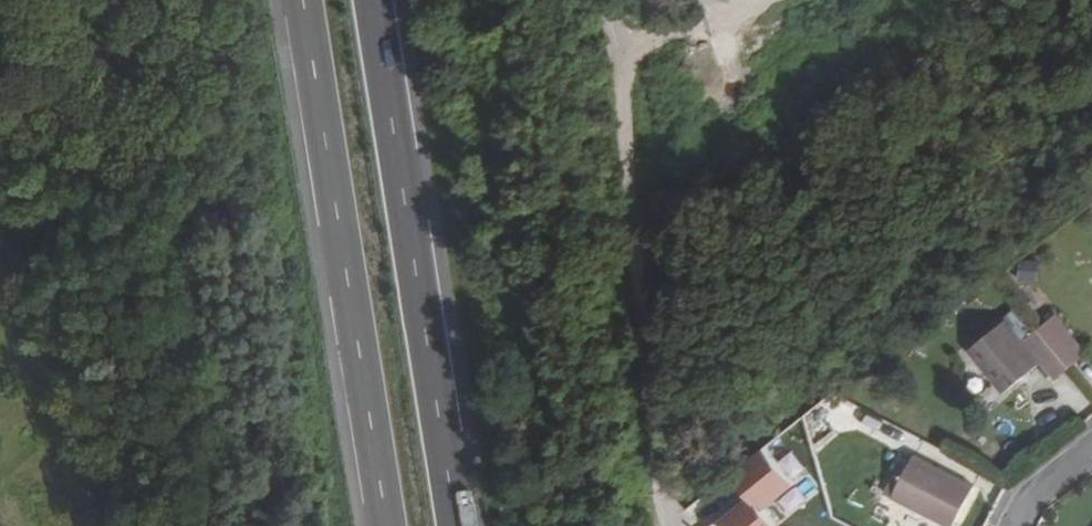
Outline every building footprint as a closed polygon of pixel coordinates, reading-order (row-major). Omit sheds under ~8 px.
[(1015,286),(1031,285),(1029,266),(1014,267),(1015,286)] [(1056,317),(1038,331),(1068,368),(1085,354),(1056,317)] [(1068,368),(1038,331),(1026,341),(1008,321),(972,350),(1005,391),(1041,362),(1054,379),(1068,368)] [(905,430),(895,447),(914,457),(894,496),(952,525),(954,525),(975,487),(931,463),(938,447),(905,430)]
